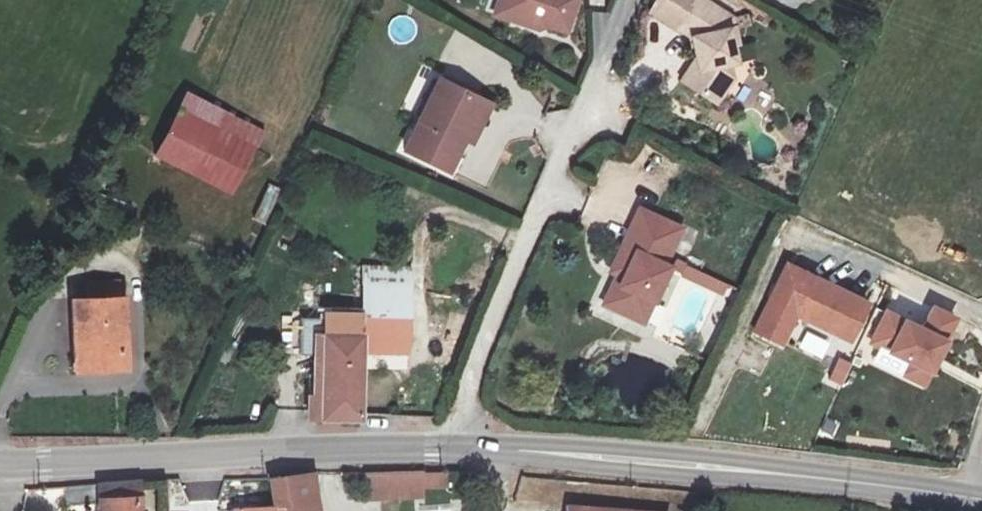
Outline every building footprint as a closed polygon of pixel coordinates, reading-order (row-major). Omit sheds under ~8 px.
[(581,0),(496,0),(492,15),(514,23),(529,13),(536,30),(553,35),(556,28),(571,33),(581,0)] [(732,108),(746,80),(737,53),(748,51),(737,13),(713,0),(655,0),(648,12),(697,42),(702,56),(707,72),(698,89),(732,108)] [(687,83),(698,89),(707,72),(702,56),(687,83)] [(459,167),(473,138),(490,99),(441,75),(409,145),(459,167)] [(237,185),(262,138),(186,98),(163,146),(237,185)] [(501,103),(490,99),(473,138),(482,142),(501,103)] [(268,224),(276,188),(264,185),(256,221),(268,224)] [(613,272),(620,276),(632,281),(626,292),(634,296),(628,310),(649,320),(676,264),(667,259),(682,230),(650,215),(633,250),(625,246),(613,272)] [(847,342),(866,301),(807,273),(788,314),(847,342)] [(632,281),(620,276),(609,300),(628,310),(634,296),(626,292),(632,281)] [(412,340),(414,284),(366,282),(365,303),(313,302),(313,344),(326,344),(323,418),(367,419),(369,338),(412,340)] [(134,367),(130,296),(76,299),(79,370),(134,367)] [(919,385),(942,337),(888,311),(872,345),(897,357),(891,371),(919,385)] [(804,331),(795,349),(820,361),(829,342),(804,331)] [(823,381),(839,389),(854,360),(838,352),(823,381)] [(427,472),(367,473),(368,500),(427,499),(427,472)] [(320,474),(274,480),(277,507),(277,510),(326,510),(320,474)] [(143,485),(111,486),(68,487),(70,510),(145,510),(143,485)] [(58,494),(29,487),(24,508),(39,510),(54,510),(58,494)]
